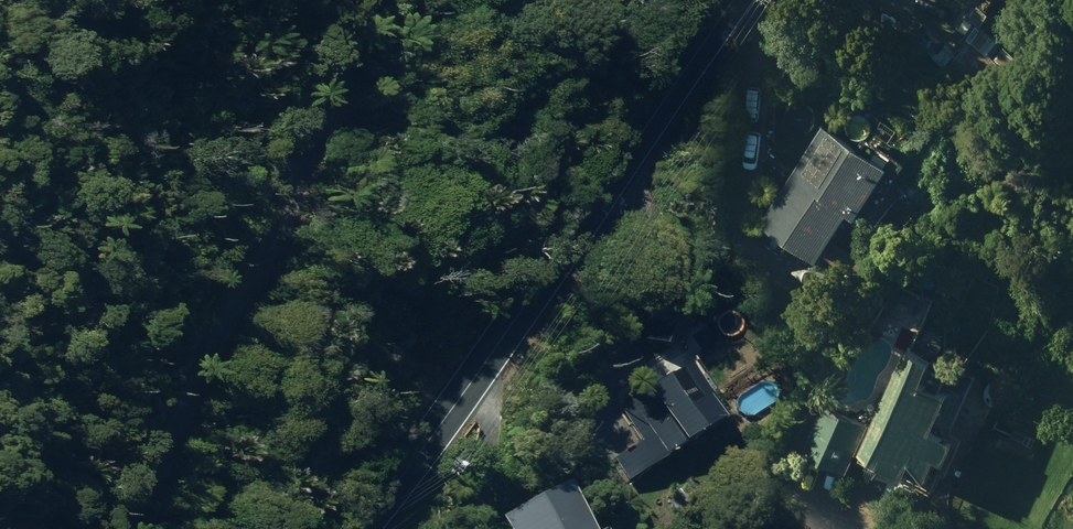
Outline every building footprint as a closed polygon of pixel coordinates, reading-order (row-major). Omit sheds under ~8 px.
[(966,58),(1009,86),(1026,60),(982,32),(966,58)] [(772,217),(832,257),(863,209),(870,214),(903,163),(836,119),(772,217)] [(635,336),(680,346),(693,296),(648,285),(635,336)] [(902,460),(904,457),(925,466),(928,460),(943,466),(947,465),(955,447),(964,451),(974,429),(951,419),(969,378),(980,383),(987,367),(968,358),(959,377),(943,370),(953,348),(922,335),(874,448),(902,460)] [(653,426),(669,454),(726,420),(715,401),(719,399),(696,360),(635,396),(639,403),(629,408),(643,431),(653,426)] [(819,444),(860,462),(881,415),(840,397),(819,444)] [(514,528),(591,528),(569,482),(506,512),(514,528)]
